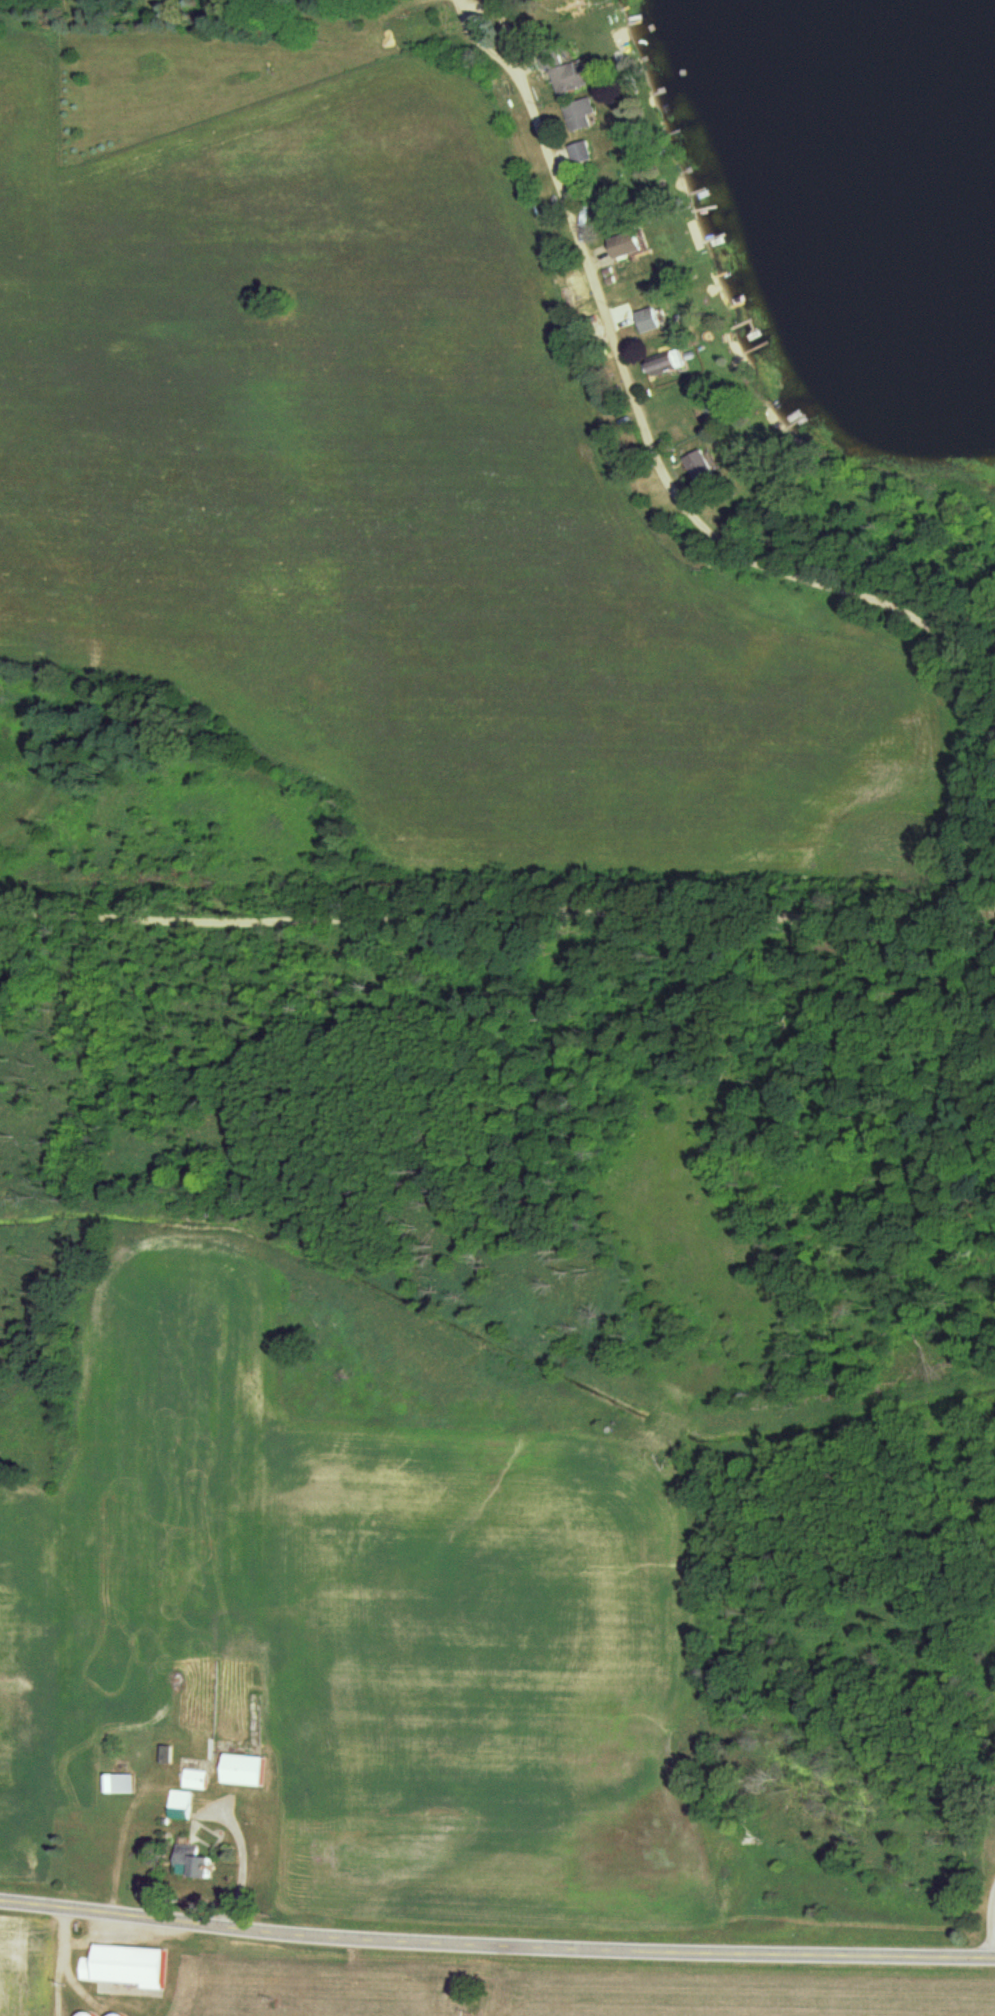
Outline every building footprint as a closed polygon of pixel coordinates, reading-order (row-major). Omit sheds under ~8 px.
[(561,95),(595,85),(587,59),(553,69),(561,95)] [(591,115),(599,113),(594,96),(564,106),(574,133),(595,126),(591,115)] [(575,165),(596,159),(590,140),(569,147),(575,165)] [(663,329),(658,307),(639,312),(644,333),(663,329)] [(682,367),(677,351),(649,360),(654,377),(682,367)] [(720,477),(703,448),(685,458),(701,487),(720,477)] [(269,1787),(271,1756),(230,1754),(229,1784),(269,1787)] [(209,1790),(211,1771),(188,1769),(186,1788),(209,1790)] [(138,1793),(138,1774),(111,1774),(111,1793),(138,1793)] [(195,1791),(175,1791),(174,1818),(194,1819),(195,1791)] [(184,1876),(217,1877),(218,1857),(201,1856),(201,1849),(185,1848),(184,1876)] [(96,1983),(169,1987),(171,1949),(101,1946),(100,1968),(86,1968),(86,1979),(97,1980),(96,1983)]
